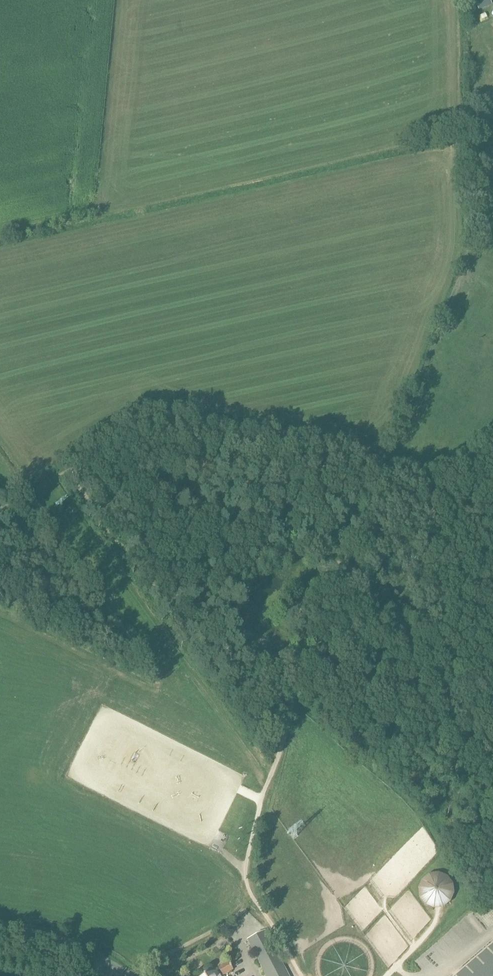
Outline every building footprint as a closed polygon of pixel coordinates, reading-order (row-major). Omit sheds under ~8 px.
[(492,20),(492,4),(480,5),(481,21),(492,20)] [(123,834),(120,843),(128,846),(131,837),(123,834)] [(422,880),(418,889),(419,898),(425,906),(434,909),(443,908),(450,902),(454,894),(453,884),(447,877),(438,873),(429,874),(422,880)] [(265,931),(247,940),(266,975),(288,975),(265,931)] [(454,975),(492,975),(492,942),(454,975)] [(223,975),(233,969),(229,962),(219,968),(223,975)]
